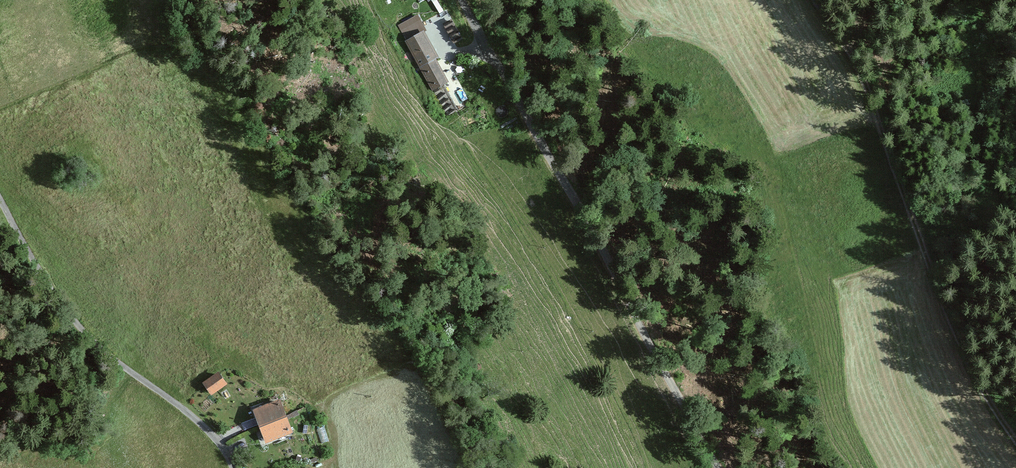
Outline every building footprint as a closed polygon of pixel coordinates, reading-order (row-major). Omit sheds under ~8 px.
[(407,42),(423,33),(427,31),(417,15),(398,26),(407,42)] [(454,18),(445,22),(454,42),(462,39),(454,18)] [(407,42),(406,43),(430,90),(433,89),(449,81),(423,33),(407,42)] [(458,111),(444,84),(433,89),(447,117),(458,111)] [(219,371),(205,381),(213,392),(227,382),(219,371)] [(281,400),(255,409),(266,439),(291,430),(281,400)]
